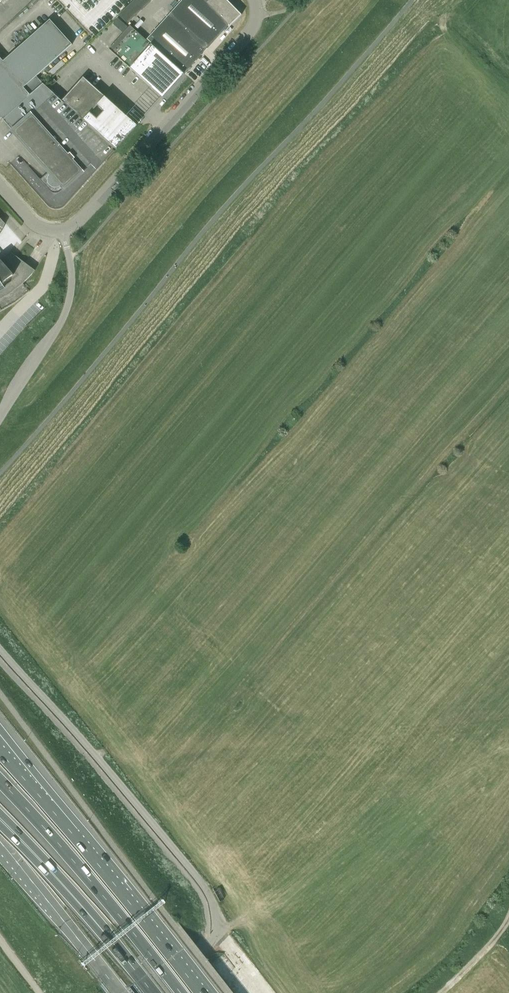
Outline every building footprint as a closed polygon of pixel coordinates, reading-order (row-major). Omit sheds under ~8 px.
[(118,15),(127,24),(152,0),(134,0),(118,15)] [(147,40),(185,73),(184,74),(185,74),(229,25),(230,27),(241,15),(227,0),(183,0),(147,40)] [(118,29),(124,23),(118,18),(113,24),(118,29)] [(31,96),(44,84),(37,76),(72,45),(50,20),(2,63),(31,96)] [(183,76),(184,74),(130,26),(109,49),(152,88),(159,95),(180,72),(183,74),(182,74),(183,76)] [(2,63),(0,61),(0,116),(3,120),(31,96),(2,63)] [(83,78),(62,102),(115,148),(116,150),(117,149),(116,147),(115,148),(113,146),(134,123),(127,116),(83,78)] [(31,96),(3,120),(49,172),(41,180),(19,156),(10,164),(49,207),(50,208),(51,208),(53,209),(54,209),(55,210),(56,210),(58,210),(59,209),(60,209),(62,208),(63,208),(64,207),(65,206),(66,205),(115,151),(113,150),(115,148),(62,102),(44,84),(31,96)] [(10,295),(22,285),(32,274),(35,271),(10,252),(8,254),(5,257),(3,259),(0,262),(0,300),(10,295)]
